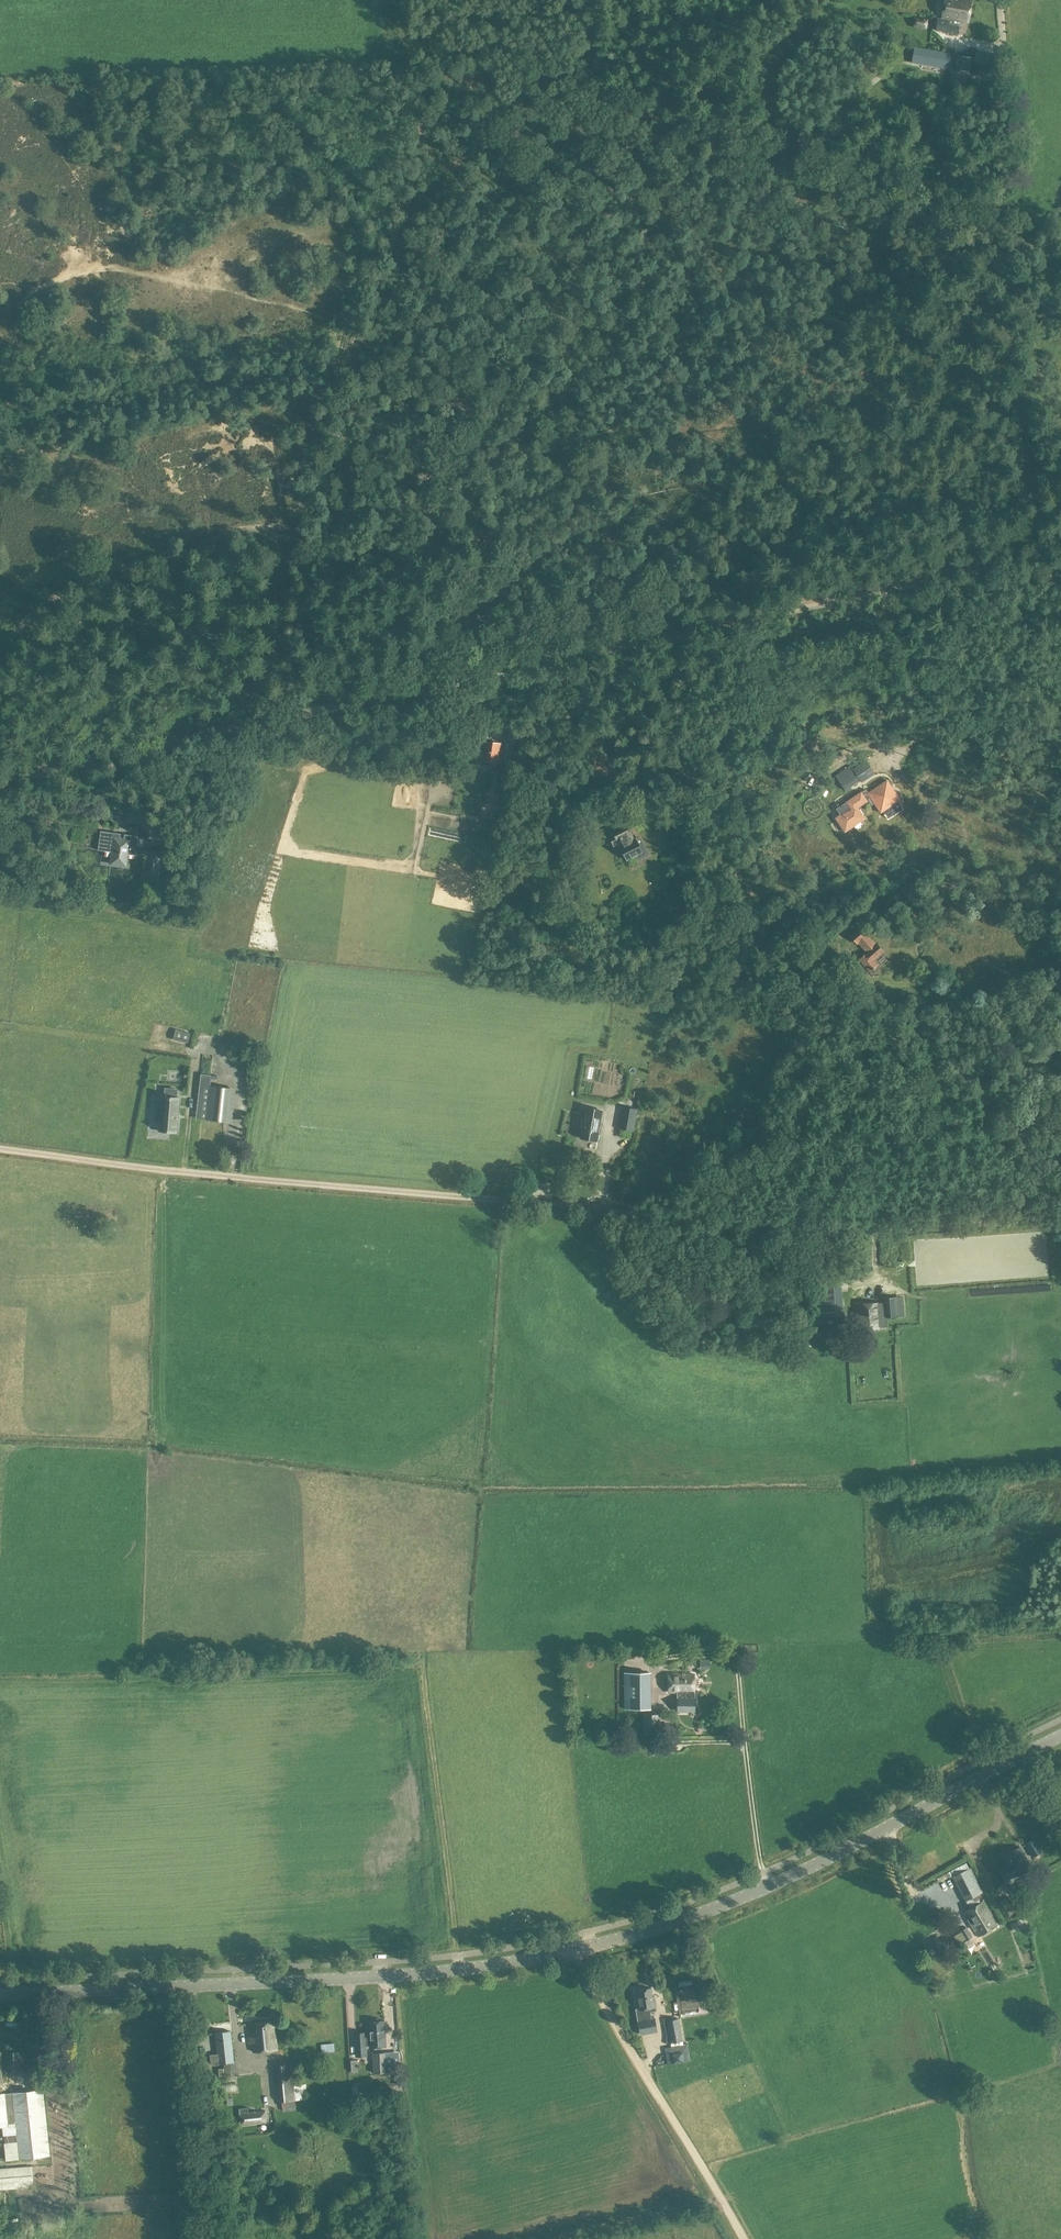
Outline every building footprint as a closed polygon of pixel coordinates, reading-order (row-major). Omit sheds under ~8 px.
[(947,33),(958,35),(959,28),(960,28),(961,21),(968,23),(972,2),(960,0),(945,0),(942,18),(947,19),(946,25),(948,25),(947,33)] [(915,16),(912,28),(927,30),(929,19),(915,16)] [(913,63),(950,69),(953,54),(915,48),(913,63)] [(954,55),(951,69),(969,72),(972,58),(954,55)] [(483,761),(499,763),(501,744),(485,742),(483,761)] [(506,749),(504,764),(503,776),(511,777),(515,750),(506,749)] [(848,757),(837,762),(840,768),(851,763),(848,757)] [(507,791),(509,778),(501,777),(499,791),(507,791)] [(860,784),(856,777),(841,787),(845,794),(860,784)] [(828,792),(822,788),(820,794),(825,797),(828,792)] [(854,826),(853,824),(863,817),(858,808),(867,802),(862,794),(847,803),(851,809),(836,819),(845,832),(854,826)] [(508,814),(510,801),(497,799),(495,813),(492,812),(491,823),(502,824),(503,813),(508,814)] [(613,832),(627,860),(643,853),(636,839),(633,840),(626,826),(613,832)] [(136,856),(138,837),(125,835),(124,840),(120,840),(121,834),(107,832),(105,852),(113,853),(111,864),(126,867),(128,855),(136,856)] [(162,853),(149,851),(146,875),(159,877),(162,853)] [(824,888),(831,886),(828,878),(835,875),(831,865),(817,870),(824,888)] [(852,937),(858,945),(859,944),(868,954),(861,960),(870,972),(878,966),(874,961),(883,953),(877,945),(863,929),(852,937)] [(807,955),(803,960),(813,968),(817,963),(807,955)] [(171,1036),(185,1040),(188,1030),(174,1026),(171,1036)] [(770,1083),(764,1082),(757,1080),(754,1093),(767,1096),(770,1083)] [(210,1086),(206,1119),(203,1118),(200,1143),(221,1145),(223,1131),(222,1131),(223,1121),(229,1122),(233,1089),(210,1086)] [(178,1134),(181,1097),(177,1097),(178,1089),(165,1088),(164,1096),(161,1096),(160,1109),(156,1109),(156,1120),(159,1121),(158,1132),(178,1134)] [(637,1110),(624,1107),(620,1129),(633,1131),(637,1110)] [(581,1138),(597,1141),(602,1111),(586,1108),(581,1138)] [(885,1255),(874,1257),(876,1266),(886,1264),(885,1255)] [(877,1287),(887,1286),(886,1270),(877,1270),(877,1287)] [(842,1315),(839,1277),(816,1279),(818,1317),(842,1315)] [(895,1317),(894,1303),(884,1304),(884,1310),(880,1311),(879,1304),(858,1305),(860,1329),(884,1327),(883,1318),(895,1317)] [(807,1337),(825,1335),(825,1327),(806,1329),(807,1337)] [(651,1673),(624,1673),(624,1710),(652,1710),(651,1673)] [(669,1675),(669,1693),(678,1693),(678,1699),(695,1699),(695,1692),(695,1675),(669,1675)] [(678,1712),(695,1712),(695,1699),(678,1699),(678,1712)] [(644,1715),(644,1733),(671,1733),(670,1724),(660,1724),(660,1715),(644,1715)] [(1042,1852),(1039,1848),(1034,1840),(1026,1844),(1033,1857),(1035,1856),(1042,1852)] [(1016,1875),(1031,1867),(1020,1848),(1005,1857),(1011,1868),(1002,1873),(1007,1881),(1016,1875)] [(953,1877),(965,1902),(983,1893),(971,1868),(953,1877)] [(1005,1899),(998,1903),(1008,1921),(1015,1917),(1005,1899)] [(997,1926),(984,1902),(965,1913),(978,1937),(997,1926)] [(1020,1929),(1029,1926),(1026,1917),(1017,1920),(1020,1929)] [(967,1941),(973,1937),(967,1928),(961,1932),(967,1941)] [(1022,1939),(1011,1943),(1013,1950),(1025,1946),(1022,1939)] [(677,1981),(678,1989),(692,1987),(691,1980),(677,1981)] [(641,2034),(657,2031),(655,2019),(651,2019),(649,2009),(655,2008),(654,1997),(653,1998),(651,1988),(638,1990),(639,1997),(637,1997),(639,2010),(641,2010),(642,2022),(639,2022),(641,2034)] [(385,2039),(384,2021),(378,2022),(378,2019),(372,2019),(372,2022),(370,2022),(371,2035),(365,2036),(365,2033),(356,2034),(357,2057),(367,2056),(366,2045),(371,2045),(371,2048),(381,2047),(381,2039),(385,2039)] [(683,2045),(679,2019),(667,2021),(671,2047),(665,2048),(668,2065),(691,2061),(688,2044),(683,2045)] [(275,2022),(252,2024),(255,2052),(278,2050),(275,2022)] [(231,2032),(216,2034),(219,2064),(234,2062),(231,2032)] [(332,2041),(324,2041),(325,2050),(333,2050),(332,2041)] [(2,2059),(2,2053),(0,2053),(0,2083),(3,2083),(2,2066),(6,2066),(6,2073),(14,2073),(14,2070),(20,2070),(19,2052),(8,2053),(8,2058),(2,2059)] [(373,2054),(374,2074),(388,2073),(387,2053),(373,2054)] [(292,2064),(276,2066),(280,2102),(296,2100),(292,2064)] [(42,2091),(14,2093),(20,2159),(49,2156),(42,2091)] [(240,2114),(241,2125),(266,2123),(265,2112),(240,2114)] [(32,2168),(0,2170),(0,2189),(33,2186),(32,2168)]
